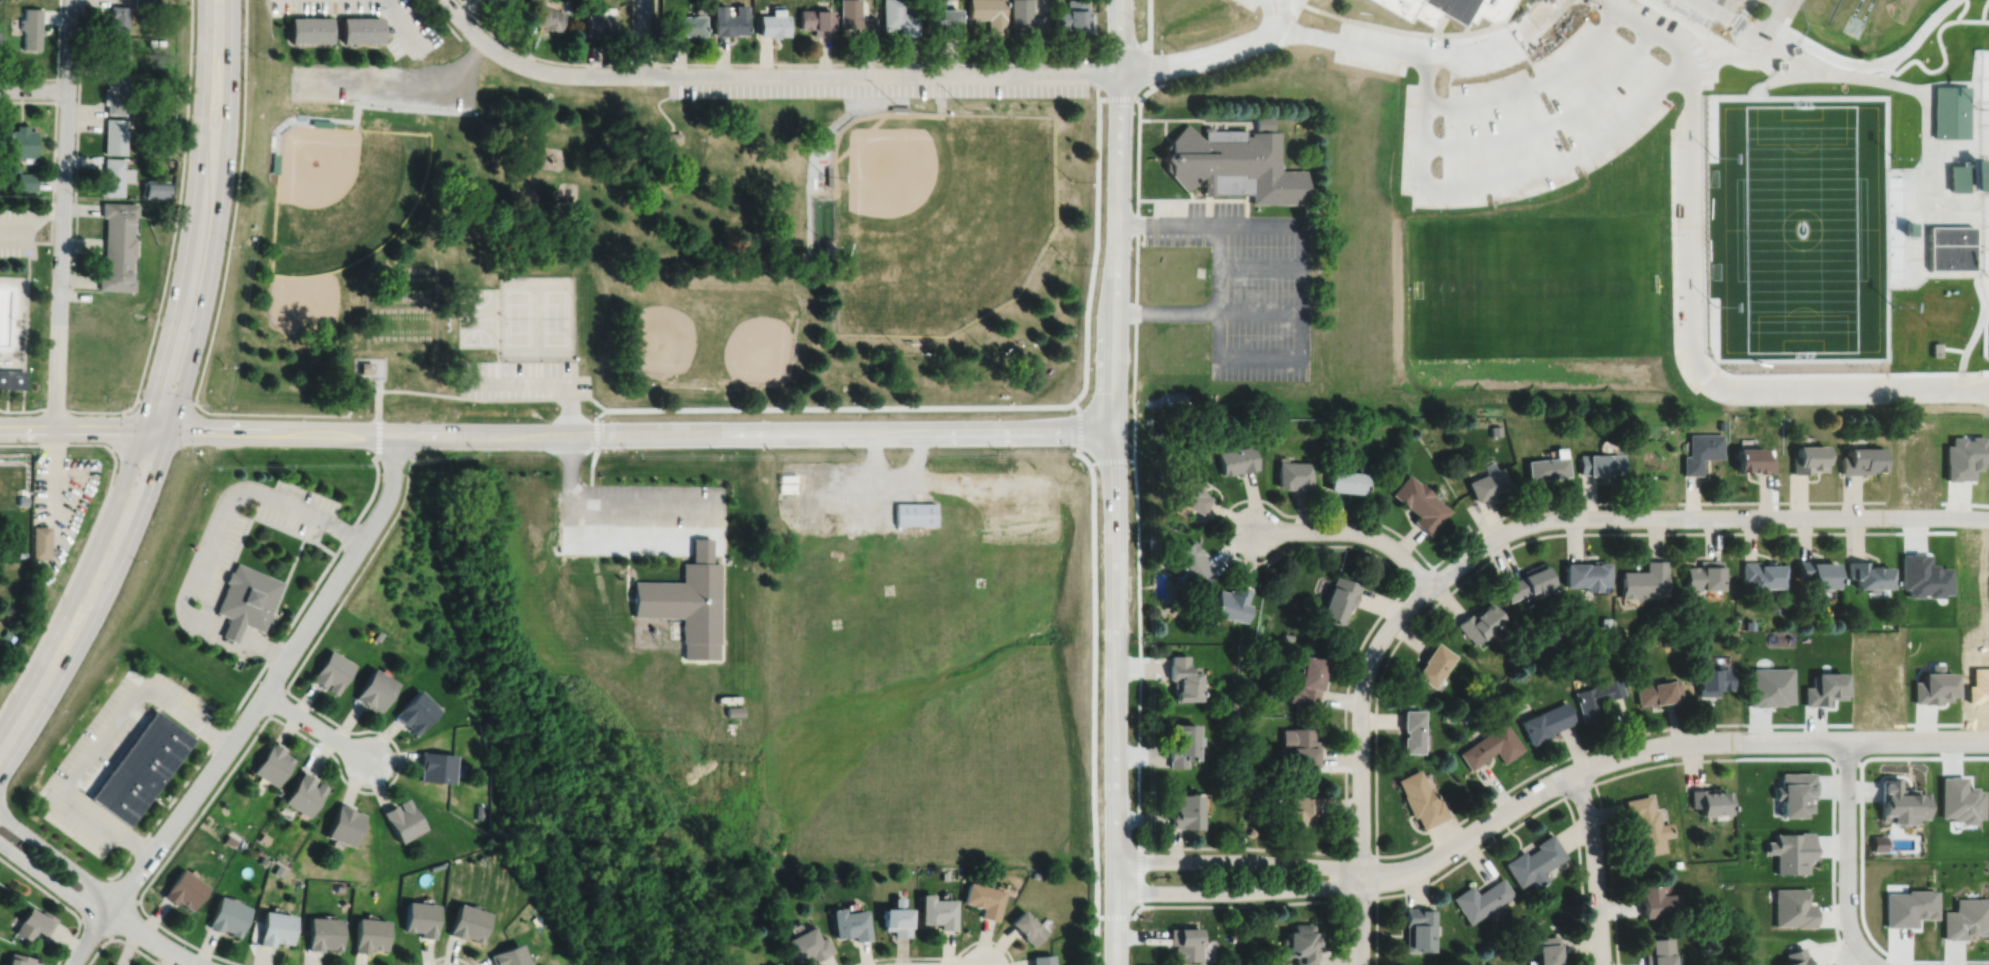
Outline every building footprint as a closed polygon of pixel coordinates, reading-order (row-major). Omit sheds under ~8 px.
[(507,8),(516,0),(500,0),(507,8)] [(840,28),(857,28),(857,36),(876,36),(876,17),(861,17),(861,0),(840,0),(840,28)] [(883,27),(900,27),(900,36),(919,35),(919,8),(905,8),(905,0),(883,0),(883,27)] [(969,19),(987,19),(987,35),(1006,35),(1005,0),(969,0),(969,19)] [(1011,27),(1028,27),(1029,35),(1047,35),(1047,16),(1032,16),(1032,0),(1011,0),(1011,27)] [(1054,29),(1068,29),(1068,35),(1088,35),(1088,30),(1089,30),(1089,10),(1088,10),(1088,0),(1067,0),(1068,9),(1054,9),(1054,29)] [(1404,22),(1408,15),(1429,27),(1437,12),(1461,26),(1465,20),(1471,23),(1475,15),(1488,23),(1501,20),(1512,0),(1366,0),(1404,22)] [(538,4),(532,24),(559,32),(565,13),(538,4)] [(112,5),(112,14),(111,14),(110,30),(128,31),(129,5),(112,5)] [(712,5),(712,36),(732,36),(732,35),(746,35),(746,5),(712,5)] [(24,7),(24,18),(20,18),(20,29),(23,29),(23,49),(41,50),(41,35),(44,35),(44,29),(42,29),(42,8),(24,7)] [(586,14),(586,36),(607,36),(607,35),(615,35),(615,14),(614,14),(614,7),(600,7),(600,14),(586,14)] [(758,16),(758,37),(787,36),(787,16),(783,16),(783,9),(771,9),(771,16),(758,16)] [(799,9),(799,29),(813,28),(813,36),(833,35),(832,10),(814,10),(814,9),(799,9)] [(926,9),(926,29),(941,29),(941,35),(959,35),(959,31),(961,31),(961,10),(942,10),(942,9),(926,9)] [(668,16),(669,36),(704,36),(704,16),(668,16)] [(291,18),(290,43),(295,43),(295,45),(300,45),(300,43),(320,43),(320,46),(326,46),(326,43),(331,43),(331,18),(291,18)] [(342,18),(342,43),(347,43),(347,46),(352,45),(352,43),(371,43),(371,46),(376,46),(376,43),(383,43),(383,18),(342,18)] [(110,37),(109,73),(127,73),(128,37),(110,37)] [(1789,47),(1791,54),(1791,55),(1799,53),(1797,45),(1796,45),(1789,47)] [(108,77),(108,88),(105,88),(104,104),(108,104),(107,114),(126,114),(127,78),(108,77)] [(148,79),(147,86),(155,87),(155,79),(148,79)] [(828,111),(836,122),(845,115),(836,104),(828,111)] [(106,116),(105,152),(125,152),(127,117),(106,116)] [(1255,116),(1255,128),(1273,128),(1273,116),(1255,116)] [(1184,121),(1167,137),(1167,139),(1163,144),(1163,148),(1158,153),(1163,158),(1163,166),(1167,170),(1167,172),(1185,190),(1187,188),(1202,172),(1202,193),(1207,193),(1247,193),(1250,193),(1250,202),(1306,202),(1305,168),(1279,168),(1279,130),(1250,129),(1250,134),(1247,134),(1244,134),(1244,128),(1212,128),(1212,124),(1207,124),(1202,124),(1202,129),(1203,129),(1203,138),(1202,138),(1184,121)] [(12,130),(11,156),(37,157),(37,130),(29,130),(29,125),(17,125),(17,130),(12,130)] [(681,130),(681,141),(663,141),(663,130),(681,130)] [(104,156),(104,166),(99,165),(99,177),(103,177),(103,193),(122,194),(123,178),(133,178),(134,166),(123,166),(124,156),(104,156)] [(1958,163),(1958,180),(1976,180),(1976,185),(1982,185),(1981,158),(1975,158),(1976,163),(1958,163)] [(19,173),(18,190),(37,191),(38,174),(19,173)] [(145,178),(144,195),(168,196),(169,179),(145,178)] [(101,200),(100,215),(104,215),(102,273),(98,273),(97,288),(133,289),(133,277),(130,277),(131,254),(134,255),(134,235),(131,235),(132,213),(137,213),(137,201),(101,200)] [(1923,224),(1923,268),(1966,268),(1966,224),(1923,224)] [(369,291),(370,301),(387,301),(387,291),(369,291)] [(1930,341),(1930,355),(1939,355),(1938,347),(1938,341),(1930,341)] [(359,361),(371,361),(371,372),(363,372),(358,372),(359,361)] [(23,388),(0,387),(0,368),(23,369),(23,388)] [(1489,425),(1489,435),(1500,434),(1499,425),(1489,425)] [(1688,433),(1688,455),(1682,455),(1682,474),(1701,474),(1701,458),(1722,458),(1722,433),(1688,433)] [(1944,480),(1956,480),(1956,478),(1971,478),(1971,468),(1976,468),(1976,461),(1978,461),(1978,465),(1981,465),(1981,466),(1988,466),(1988,465),(1988,439),(1982,439),(1982,436),(1967,436),(1967,439),(1962,439),(1962,436),(1949,436),(1949,444),(1944,444),(1944,480)] [(1215,451),(1220,475),(1255,467),(1251,444),(1215,451)] [(1796,445),(1796,455),(1792,455),(1792,473),(1810,473),(1810,470),(1826,470),(1826,445),(1796,445)] [(1524,460),(1526,480),(1551,478),(1551,477),(1567,475),(1565,456),(1564,456),(1563,446),(1552,447),(1553,457),(1524,460)] [(1736,448),(1736,471),(1745,470),(1745,473),(1751,473),(1751,470),(1756,470),(1756,472),(1773,472),(1773,455),(1764,456),(1764,447),(1736,448)] [(1848,447),(1848,455),(1840,455),(1841,474),(1871,473),(1871,470),(1883,470),(1883,447),(1848,447)] [(1578,454),(1578,473),(1586,473),(1586,475),(1607,475),(1607,473),(1622,473),(1622,453),(1578,454)] [(1464,481),(1473,502),(1508,486),(1499,466),(1494,468),(1491,460),(1480,465),(1484,473),(1464,481)] [(1276,461),(1276,487),(1285,487),(1285,489),(1293,489),(1293,488),(1310,488),(1310,461),(1276,461)] [(830,468),(778,467),(778,495),(790,495),(790,505),(830,505),(830,468)] [(1330,469),(1328,490),(1365,493),(1367,472),(1330,469)] [(1406,473),(1389,493),(1414,515),(1410,520),(1426,535),(1448,510),(1430,494),(1431,493),(1417,481),(1416,482),(1406,473)] [(1173,479),(1163,496),(1199,514),(1208,497),(1202,494),(1199,486),(1200,484),(1183,475),(1179,482),(1173,479)] [(17,495),(18,504),(27,504),(27,495),(17,495)] [(893,502),(893,524),(935,524),(935,502),(893,502)] [(33,525),(32,558),(50,558),(50,525),(33,525)] [(1147,534),(1147,546),(1159,546),(1159,534),(1147,534)] [(692,537),(691,562),(682,562),(682,581),(633,581),(633,616),(682,617),(681,642),(683,642),(683,658),(718,659),(718,643),(720,643),(720,562),(711,562),(712,537),(692,537)] [(1169,553),(1188,584),(1210,570),(1191,539),(1169,553)] [(1900,554),(1900,589),(1906,589),(1906,597),(1920,597),(1920,594),(1925,594),(1925,598),(1939,598),(1939,594),(1948,594),(1948,568),(1936,568),(1936,571),(1934,571),(1934,564),(1928,564),(1928,554),(1920,554),(1920,553),(1908,553),(1908,554),(1900,554)] [(1563,563),(1564,587),(1583,587),(1583,591),(1599,591),(1599,586),(1608,586),(1608,563),(1599,563),(1599,560),(1591,560),(1591,564),(1586,564),(1586,563),(1563,563)] [(1684,567),(1684,588),(1699,588),(1699,590),(1721,590),(1720,560),(1697,560),(1698,567),(1695,567),(1695,566),(1686,566),(1686,567),(1684,567)] [(1796,560),(1797,577),(1807,577),(1807,588),(1813,588),(1813,591),(1821,591),(1821,588),(1834,588),(1834,563),(1811,563),(1811,560),(1796,560)] [(1620,571),(1620,597),(1621,597),(1633,597),(1666,597),(1666,561),(1645,561),(1645,571),(1620,571)] [(1741,562),(1741,582),(1749,582),(1749,588),(1781,588),(1781,565),(1772,565),(1772,561),(1765,561),(1765,565),(1757,565),(1757,561),(1741,562)] [(1847,561),(1847,579),(1854,579),(1854,588),(1866,588),(1866,592),(1875,592),(1875,588),(1889,588),(1889,567),(1875,567),(1875,566),(1867,566),(1867,561),(1847,561)] [(227,617),(214,611),(225,583),(223,582),(227,571),(230,572),(234,562),(281,582),(260,631),(241,623),(227,617)] [(1501,585),(1508,602),(1532,591),(1535,599),(1548,594),(1548,592),(1555,589),(1545,565),(1542,566),(1541,562),(1522,570),(1523,574),(1520,575),(1520,576),(1510,581),(1510,582),(1501,585)] [(1333,575),(1329,587),(1327,587),(1315,618),(1337,626),(1342,614),(1345,615),(1348,605),(1351,606),(1359,585),(1333,575)] [(1217,589),(1209,615),(1225,620),(1226,618),(1242,623),(1248,606),(1244,605),(1249,590),(1232,585),(1230,590),(1226,589),(1226,592),(1217,589)] [(1468,613),(1455,624),(1466,638),(1467,637),(1473,644),(1503,620),(1488,602),(1486,604),(1480,608),(1479,606),(1469,614),(1468,613)] [(241,623),(234,642),(219,636),(227,617),(241,623)] [(1600,618),(1600,627),(1610,627),(1610,618),(1600,618)] [(1744,620),(1744,629),(1753,629),(1754,621),(1744,620)] [(1551,626),(1553,635),(1563,633),(1560,624),(1551,626)] [(5,628),(0,635),(7,639),(11,631),(5,628)] [(378,629),(373,638),(378,641),(383,633),(378,629)] [(1283,632),(1282,638),(1292,640),(1293,634),(1283,632)] [(1519,646),(1524,651),(1531,645),(1526,639),(1519,646)] [(1434,643),(1421,662),(1422,662),(1412,676),(1431,689),(1454,656),(1434,643)] [(1548,647),(1551,653),(1557,651),(1554,644),(1548,647)] [(328,650),(309,680),(322,688),(325,682),(327,684),(324,690),(333,696),(352,665),(328,650)] [(1167,655),(1167,664),(1165,673),(1167,680),(1170,680),(1171,702),(1198,702),(1197,668),(1188,668),(1188,663),(1186,663),(1186,655),(1167,655)] [(1300,656),(1299,663),(1293,662),(1291,676),(1297,677),(1295,687),(1289,686),(1287,701),(1315,706),(1318,688),(1321,689),(1326,660),(1300,656)] [(1913,681),(1913,703),(1922,703),(1922,705),(1938,705),(1938,701),(1949,702),(1949,697),(1953,697),(1953,674),(1942,674),(1942,664),(1931,664),(1930,674),(1922,674),(1922,682),(1913,681)] [(1697,669),(1697,697),(1717,696),(1717,690),(1731,690),(1731,668),(1727,668),(1727,667),(1715,667),(1715,669),(1697,669)] [(372,668),(352,698),(366,707),(367,705),(378,713),(396,684),(372,668)] [(1751,668),(1751,685),(1746,685),(1746,706),(1753,706),(1753,707),(1764,707),(1764,706),(1771,706),(1783,706),(1783,703),(1790,703),(1790,668),(1751,668)] [(1803,687),(1803,706),(1825,706),(1825,699),(1842,699),(1842,674),(1813,674),(1813,676),(1810,676),(1810,687),(1803,687)] [(1572,692),(1582,722),(1602,716),(1598,702),(1624,694),(1618,676),(1599,682),(1600,683),(1572,692)] [(1634,686),(1637,706),(1648,704),(1649,707),(1656,706),(1656,705),(1674,702),(1674,700),(1682,698),(1679,679),(1669,681),(1669,682),(1652,684),(1652,683),(1634,686)] [(393,716),(404,727),(409,722),(411,724),(406,729),(413,736),(439,711),(418,690),(393,716)] [(1517,722),(1528,746),(1548,737),(1546,735),(1573,722),(1564,701),(1517,722)] [(725,707),(726,717),(743,716),(742,706),(725,707)] [(127,824),(126,824),(87,795),(153,707),(192,736),(127,824)] [(1400,711),(1400,732),(1403,732),(1403,737),(1400,737),(1400,753),(1421,753),(1421,711),(1400,711)] [(1456,753),(1468,770),(1494,752),(1502,763),(1522,749),(1502,721),(1456,753)] [(1195,737),(1201,736),(1201,745),(1195,745),(1195,761),(1185,761),(1185,768),(1167,768),(1167,753),(1172,753),(1172,736),(1168,736),(1168,724),(1195,724),(1195,737)] [(1280,729),(1280,750),(1287,750),(1287,768),(1313,768),(1313,767),(1317,766),(1317,747),(1316,747),(1315,741),(1311,741),(1311,729),(1280,729)] [(270,739),(251,770),(274,784),(291,756),(281,750),(283,748),(270,739)] [(420,748),(418,765),(420,765),(419,778),(453,781),(455,751),(420,748)] [(301,769),(282,799),(306,814),(325,784),(316,779),(313,785),(311,783),(314,778),(301,769)] [(1394,780),(1401,796),(1400,796),(1411,819),(1414,817),(1420,830),(1447,817),(1438,799),(1435,801),(1429,787),(1426,789),(1417,769),(1394,780)] [(1779,770),(1779,780),(1779,784),(1773,784),(1773,797),(1779,797),(1779,813),(1802,813),(1802,807),(1806,807),(1806,798),(1803,798),(1803,796),(1812,796),(1812,788),(1813,788),(1813,777),(1812,777),(1812,770),(1779,770)] [(1879,776),(1879,817),(1889,817),(1889,822),(1914,821),(1914,816),(1924,816),(1924,789),(1918,789),(1918,790),(1914,790),(1914,786),(1897,786),(1897,774),(1885,774),(1885,776),(1879,776)] [(1940,775),(1941,815),(1951,815),(1951,818),(1961,818),(1961,822),(1975,822),(1975,816),(1982,816),(1982,787),(1976,787),(1976,784),(1965,785),(1965,774),(1940,775)] [(1689,787),(1691,806),(1698,805),(1699,812),(1727,810),(1726,787),(1717,788),(1717,785),(1689,787)] [(1174,795),(1174,804),(1171,804),(1171,810),(1167,810),(1168,828),(1176,828),(1181,828),(1181,830),(1200,830),(1200,793),(1188,793),(1188,795),(1174,795)] [(1623,798),(1627,817),(1634,816),(1637,831),(1630,832),(1635,855),(1665,849),(1662,836),(1672,834),(1669,820),(1659,822),(1656,807),(1652,808),(1649,793),(1623,798)] [(381,810),(399,840),(424,826),(406,795),(396,800),(400,806),(398,808),(394,802),(381,810)] [(1284,829),(1309,829),(1309,820),(1311,820),(1311,816),(1317,816),(1317,796),(1282,796),(1282,817),(1284,817),(1284,829)] [(337,801),(324,834),(352,844),(363,812),(351,808),(352,806),(337,801)] [(1774,831),(1774,851),(1775,851),(1775,872),(1806,871),(1806,856),(1813,856),(1812,830),(1774,831)] [(1523,848),(1503,861),(1519,886),(1531,878),(1536,887),(1548,879),(1542,871),(1566,855),(1551,831),(1534,842),(1537,846),(1526,853),(1523,848)] [(223,839),(232,845),(236,838),(227,833),(223,839)] [(276,863),(272,871),(280,875),(284,867),(276,863)] [(180,866),(160,894),(172,903),(175,899),(189,908),(206,884),(180,866)] [(785,874),(788,882),(796,879),(793,871),(785,874)] [(1470,883),(1451,896),(1469,922),(1513,893),(1502,875),(1477,892),(1470,883)] [(968,880),(963,901),(983,906),(980,916),(998,920),(1006,890),(968,880)] [(1639,884),(1641,915),(1677,912),(1675,891),(1659,892),(1658,882),(1639,884)] [(1774,887),(1774,924),(1794,924),(1794,925),(1814,925),(1814,902),(1806,902),(1806,887),(1774,887)] [(1885,891),(1885,926),(1916,925),(1916,916),(1936,917),(1936,889),(1928,889),(1928,888),(1906,888),(1906,891),(1885,891)] [(920,892),(921,921),(939,921),(939,928),(956,928),(956,897),(933,897),(933,892),(920,892)] [(217,893),(205,925),(219,930),(220,927),(228,930),(228,932),(237,935),(248,905),(217,893)] [(882,905),(882,925),(883,925),(883,929),(893,929),(893,935),(911,935),(911,906),(904,905),(904,895),(893,895),(893,905),(882,905)] [(1942,937),(1950,937),(1950,938),(1966,937),(1966,932),(1972,932),(1972,931),(1976,931),(1976,933),(1988,933),(1988,917),(1988,906),(1988,896),(1975,896),(1975,897),(1955,897),(1955,905),(1954,905),(1954,909),(1942,909),(1942,937)] [(406,899),(403,929),(420,930),(419,936),(434,937),(438,902),(406,899)] [(458,901),(447,933),(462,937),(463,934),(471,937),(471,939),(479,942),(490,911),(458,901)] [(28,904),(19,918),(20,919),(13,930),(29,940),(36,929),(45,935),(56,917),(41,908),(39,911),(28,904)] [(830,907),(834,937),(854,934),(855,940),(871,938),(867,907),(844,911),(843,906),(830,907)] [(1403,906),(1403,924),(1404,924),(1404,950),(1417,950),(1417,949),(1431,949),(1431,906),(1403,906)] [(1010,920),(1011,921),(1011,922),(1021,933),(1022,932),(1024,934),(1023,935),(1033,945),(1048,930),(1039,921),(1038,922),(1023,907),(1010,920)] [(262,908),(257,943),(272,945),(273,940),(289,943),(294,913),(262,908)] [(307,915),(306,949),(321,949),(321,946),(330,946),(330,948),(339,949),(341,916),(307,915)] [(356,915),(353,950),(368,951),(368,947),(385,948),(388,918),(356,915)] [(1285,934),(1282,937),(1282,941),(1285,944),(1288,944),(1288,954),(1297,954),(1297,964),(1316,964),(1316,958),(1317,958),(1317,943),(1319,943),(1319,941),(1319,935),(1318,935),(1318,934),(1316,934),(1316,929),(1314,929),(1314,924),(1313,924),(1313,922),(1293,922),(1293,929),(1288,929),(1288,934),(1285,934)] [(783,938),(795,963),(810,955),(812,961),(827,954),(826,953),(832,950),(825,934),(820,937),(813,924),(783,938)] [(1169,927),(1170,943),(1175,943),(1175,946),(1174,946),(1174,959),(1201,959),(1201,926),(1178,926),(1169,927)] [(1537,964),(1560,964),(1558,934),(1535,936),(1537,964)] [(1651,952),(1644,952),(1645,964),(1673,964),(1671,936),(1650,938),(1651,952)] [(493,964),(529,964),(520,941),(488,953),(493,964)] [(6,964),(32,964),(34,957),(10,951),(9,955),(8,955),(6,964)] [(1034,964),(1055,964),(1054,952),(1033,954),(1034,964)]
